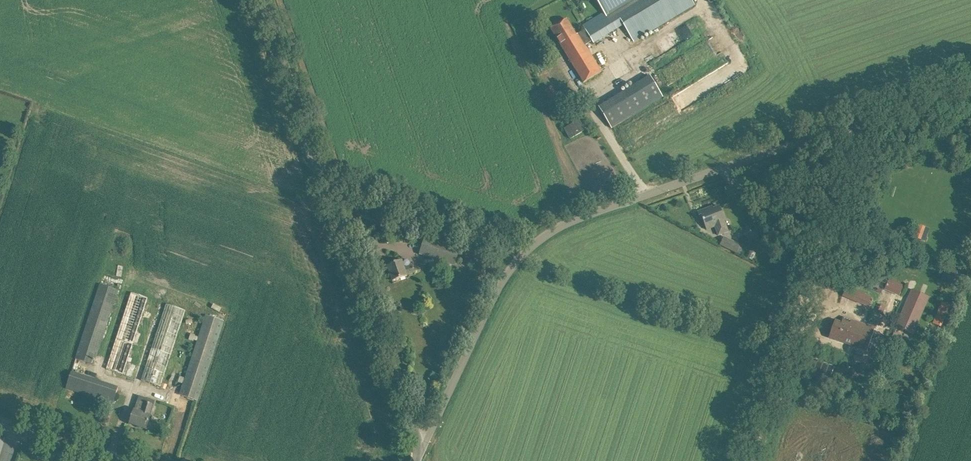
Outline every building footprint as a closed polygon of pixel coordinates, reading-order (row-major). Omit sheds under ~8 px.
[(623,25),(634,42),(695,5),(691,0),(597,0),(604,13),(613,7),(623,25)] [(567,19),(551,29),(584,83),(602,72),(583,42),(590,38),(585,30),(576,35),(567,19)] [(598,107),(612,129),(663,97),(649,75),(598,107)] [(560,98),(553,86),(545,90),(552,103),(560,98)] [(564,111),(568,108),(564,102),(560,105),(564,111)] [(564,129),(570,139),(585,130),(579,120),(564,129)] [(707,208),(698,212),(701,220),(703,219),(706,227),(716,223),(717,226),(720,235),(729,232),(719,206),(708,211),(707,208)] [(924,241),(924,240),(927,241),(928,238),(925,237),(929,228),(925,227),(920,225),(915,238),(921,240),(924,241)] [(753,228),(751,233),(763,239),(762,243),(766,245),(770,236),(753,228)] [(461,249),(426,237),(420,254),(455,267),(461,249)] [(737,253),(741,245),(724,237),(720,245),(737,253)] [(387,266),(393,281),(415,273),(412,264),(405,267),(403,260),(387,266)] [(950,275),(948,280),(960,284),(964,273),(947,267),(945,273),(950,275)] [(899,295),(903,285),(889,279),(885,289),(899,295)] [(118,290),(99,284),(75,359),(94,365),(118,290)] [(864,293),(847,286),(843,295),(860,303),(864,293)] [(913,334),(929,297),(912,289),(896,326),(913,334)] [(107,369),(132,376),(135,365),(129,363),(146,297),(127,292),(107,369)] [(941,302),(932,325),(933,325),(940,328),(948,309),(950,306),(941,302)] [(162,387),(183,309),(162,303),(141,381),(162,387)] [(180,396),(198,402),(225,322),(206,316),(180,396)] [(835,321),(829,338),(834,339),(839,341),(867,351),(875,328),(861,323),(851,320),(843,317),(841,323),(835,321)] [(102,382),(97,399),(113,404),(118,387),(102,382)] [(146,429),(150,420),(151,415),(150,415),(154,401),(139,396),(135,409),(133,414),(130,424),(146,429)]
